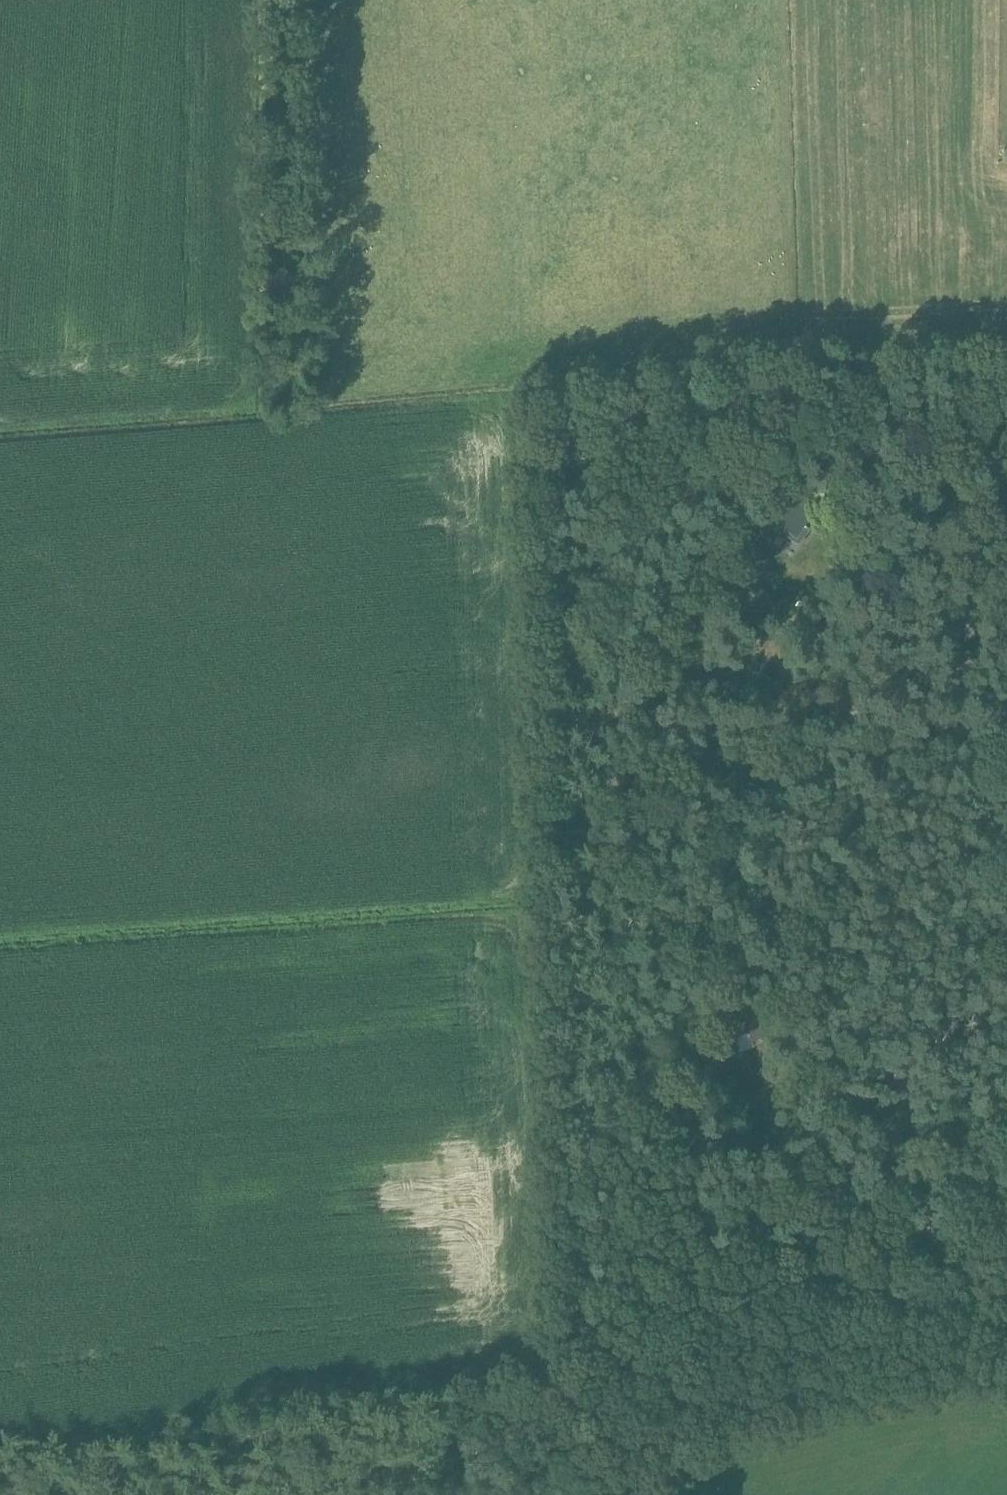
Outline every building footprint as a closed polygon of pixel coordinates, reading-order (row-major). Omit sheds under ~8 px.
[(816,514),(795,498),(777,521),(798,538),(816,514)] [(755,1004),(727,1014),(736,1038),(749,1033),(752,1041),(767,1036),(755,1004)]
